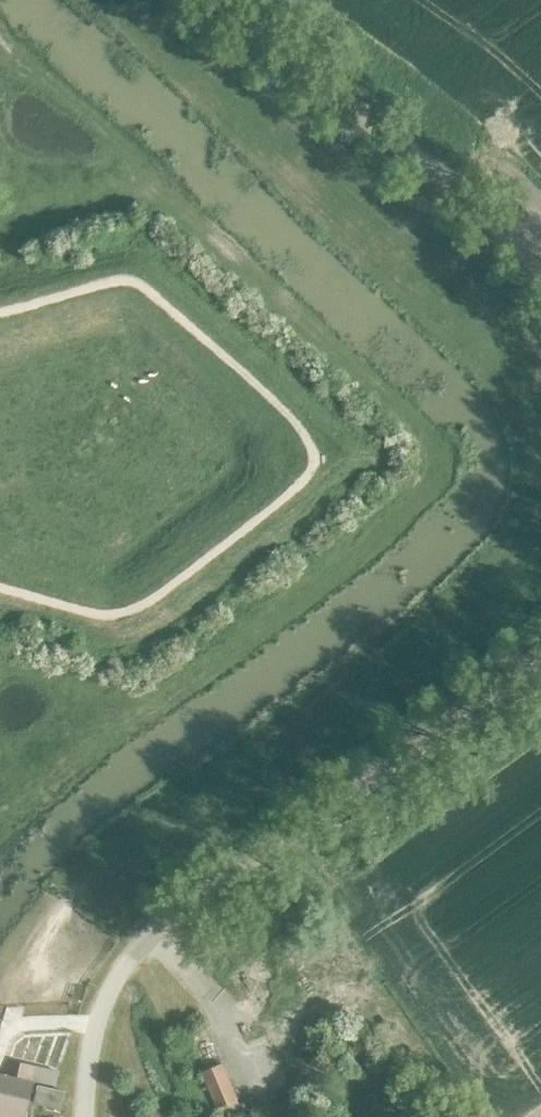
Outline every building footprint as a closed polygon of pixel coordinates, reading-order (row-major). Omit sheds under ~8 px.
[(222,1114),(244,1105),(228,1065),(206,1074),(222,1114)] [(32,1079),(0,1071),(0,1108),(24,1114),(32,1079)] [(59,1108),(63,1091),(36,1083),(32,1100),(59,1108)]
